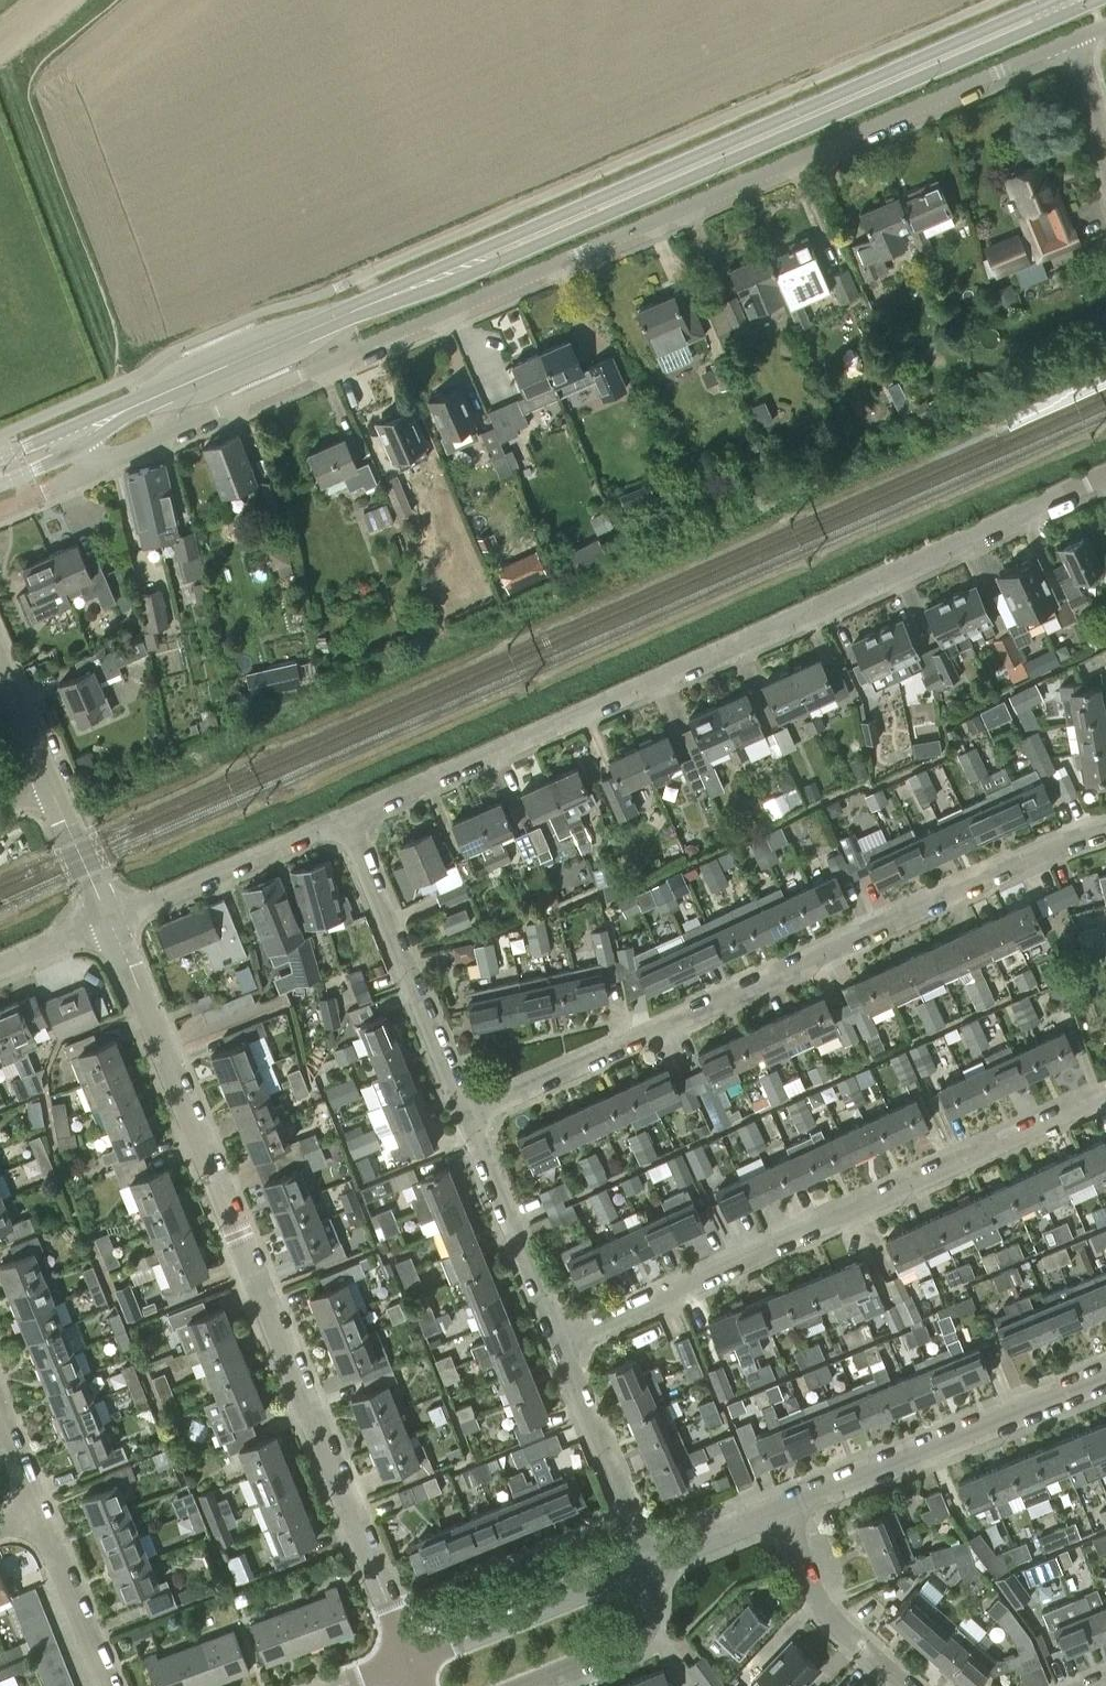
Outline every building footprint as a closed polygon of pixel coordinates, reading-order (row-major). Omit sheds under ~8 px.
[(1034,259),(1075,241),(1070,228),(1068,229),(1051,188),(1047,189),(1036,163),(1020,170),(1019,167),(1008,172),(1009,175),(1004,177),(1020,214),(1016,215),(1027,242),(1019,246),(1015,236),(982,250),(992,273),(984,277),(984,278),(1025,260),(1033,256),(1034,259)] [(899,201),(923,255),(932,251),(925,235),(954,222),(934,178),(917,186),(920,191),(899,201)] [(923,255),(899,201),(898,201),(896,196),(859,212),(871,240),(851,249),(867,283),(881,277),(879,274),(888,270),(882,256),(905,246),(898,232),(909,227),(921,255),(923,255)] [(788,249),(769,257),(799,325),(810,320),(801,299),(833,285),(840,301),(859,293),(847,266),(825,275),(806,233),(785,243),(788,249)] [(799,325),(769,257),(768,257),(766,251),(727,269),(747,314),(785,298),(797,326),(799,325)] [(1044,270),(1039,258),(1010,270),(1016,282),(1044,270)] [(1011,283),(991,292),(998,309),(1018,301),(1011,283)] [(686,288),(636,310),(655,355),(661,367),(667,369),(689,360),(691,355),(685,342),(705,333),(686,288)] [(736,295),(734,296),(721,301),(736,336),(750,330),(736,295)] [(540,351),(559,396),(595,380),(603,398),(623,389),(609,357),(589,365),(590,367),(582,370),(568,339),(540,351)] [(559,396),(540,351),(511,364),(525,395),(516,399),(504,404),(514,429),(527,423),(522,412),(559,396)] [(728,357),(727,357),(712,364),(721,384),(737,377),(728,357)] [(478,435),(458,388),(446,393),(442,391),(433,395),(433,399),(429,401),(444,437),(448,435),(451,441),(463,435),(465,440),(478,435)] [(911,406),(902,388),(891,393),(900,411),(911,406)] [(931,408),(931,407),(927,399),(927,398),(914,403),(919,413),(931,408)] [(381,422),(377,424),(386,442),(383,446),(387,455),(391,456),(393,460),(395,459),(399,469),(427,457),(423,447),(424,446),(408,410),(394,416),(390,414),(382,418),(381,422)] [(502,454),(490,428),(480,432),(491,459),(502,454)] [(222,496),(257,483),(238,434),(203,448),(222,496)] [(747,438),(753,450),(763,445),(757,434),(747,438)] [(357,468),(343,438),(309,454),(322,483),(341,474),(350,492),(363,486),(365,491),(379,485),(369,463),(357,468)] [(178,533),(163,463),(144,468),(161,544),(174,541),(172,534),(178,533)] [(142,548),(161,544),(144,468),(125,472),(138,529),(142,548)] [(396,474),(393,475),(382,480),(398,516),(412,511),(396,474)] [(275,479),(262,481),(269,512),(282,509),(275,479)] [(650,483),(640,487),(647,505),(657,501),(650,483)] [(384,502),(362,510),(368,527),(390,519),(384,502)] [(595,514),(603,529),(613,524),(605,509),(595,514)] [(193,529),(178,533),(172,534),(174,541),(182,580),(205,575),(200,554),(199,554),(193,529)] [(1062,587),(1080,578),(1083,583),(1097,577),(1094,571),(1100,568),(1085,535),(1058,547),(1065,562),(1053,568),(1062,587)] [(49,554),(65,590),(78,584),(86,601),(97,596),(102,609),(118,602),(99,559),(87,564),(77,542),(49,554)] [(516,558),(527,583),(547,574),(536,549),(516,558)] [(65,590),(49,554),(21,566),(30,588),(19,594),(32,624),(59,612),(52,596),(65,590)] [(1074,612),(1067,597),(1067,596),(1054,602),(1035,559),(1017,567),(1041,621),(1054,614),(1060,627),(1078,619),(1074,612)] [(999,576),(1018,619),(1016,620),(1016,619),(1006,624),(1010,631),(1017,648),(1034,640),(1028,627),(1041,621),(1017,567),(999,576)] [(975,586),(951,597),(967,632),(979,626),(985,638),(996,633),(990,621),(991,620),(975,586)] [(1067,597),(1074,612),(1091,604),(1083,589),(1067,597)] [(140,594),(147,630),(169,626),(161,590),(140,594)] [(926,609),(942,644),(943,644),(946,649),(932,655),(938,669),(944,681),(945,682),(958,676),(954,669),(955,668),(949,655),(960,650),(959,648),(971,643),(966,632),(967,632),(951,597),(926,609)] [(898,678),(910,672),(922,667),(916,654),(917,654),(902,620),(891,625),(887,624),(881,627),(879,630),(877,631),(898,678)] [(898,678),(877,631),(875,632),(872,631),(865,634),(864,637),(853,643),(861,662),(854,665),(861,680),(870,676),(875,688),(886,684),(898,678)] [(1022,658),(1017,648),(1010,631),(992,639),(1004,666),(1005,665),(1012,681),(1028,673),(1022,658)] [(143,632),(111,645),(122,669),(149,658),(143,632)] [(71,711),(107,696),(101,681),(123,672),(111,645),(74,661),(80,674),(58,684),(70,712),(71,711)] [(1056,648),(1060,658),(1070,654),(1068,647),(1062,645),(1056,648)] [(1026,663),(1031,673),(1043,667),(1038,657),(1026,663)] [(791,671),(808,710),(819,705),(817,701),(834,693),(837,699),(849,693),(838,669),(826,674),(819,659),(791,671)] [(298,664),(297,662),(262,670),(266,688),(301,680),(298,664)] [(928,688),(944,681),(938,669),(923,676),(928,688)] [(808,710),(791,671),(762,683),(778,719),(796,710),(798,714),(798,715),(808,710)] [(1075,722),(1104,717),(1099,688),(1100,688),(1100,687),(1085,689),(1084,682),(1060,686),(1067,724),(1075,722)] [(1039,684),(1009,698),(1017,714),(1046,700),(1039,684)] [(716,705),(740,760),(747,756),(742,745),(763,735),(756,719),(745,692),(716,705)] [(114,711),(107,696),(71,711),(78,727),(114,711)] [(987,726),(1013,713),(1005,696),(978,708),(987,726)] [(740,760),(716,705),(687,718),(699,745),(688,750),(691,756),(691,757),(700,774),(713,768),(709,759),(728,751),(733,762),(740,760)] [(217,714),(214,715),(211,708),(202,711),(205,718),(201,720),(204,730),(221,724),(217,714)] [(978,711),(965,717),(970,731),(984,725),(978,711)] [(819,714),(811,717),(817,730),(825,726),(819,714)] [(817,730),(811,717),(804,721),(809,733),(817,730)] [(1075,722),(1081,751),(1105,747),(1105,728),(1104,717),(1075,722)] [(874,718),(860,721),(865,740),(878,737),(874,718)] [(767,729),(773,748),(794,742),(788,723),(767,729)] [(1027,750),(1042,743),(1036,730),(1021,737),(1027,750)] [(667,735),(637,748),(650,776),(651,776),(655,784),(682,772),(691,792),(705,786),(700,774),(691,757),(691,756),(678,762),(667,735)] [(938,737),(912,742),(915,757),(941,752),(938,737)] [(1049,759),(1042,743),(1027,750),(1032,761),(1040,758),(1042,762),(1049,759)] [(973,765),(981,761),(975,747),(959,754),(964,764),(971,761),(973,765)] [(1081,751),(1073,752),(1075,768),(1083,766),(1086,781),(1094,780),(1095,785),(1100,789),(1105,788),(1105,747),(1081,751)] [(650,776),(637,748),(608,761),(613,773),(602,778),(619,816),(635,809),(626,787),(650,776)] [(74,758),(86,786),(101,780),(88,751),(74,758)] [(1054,770),(1049,759),(1042,762),(1040,758),(1032,761),(1039,777),(1051,771),(1054,770)] [(986,772),(981,761),(973,765),(971,761),(964,764),(971,779),(986,772)] [(559,807),(570,832),(576,830),(580,839),(590,835),(580,816),(579,813),(592,808),(593,807),(596,801),(591,791),(588,792),(588,793),(587,793),(576,768),(548,781),(560,807),(559,807)] [(923,788),(931,785),(924,770),(909,777),(913,787),(921,784),(923,788)] [(1055,778),(1051,771),(1039,777),(1041,781),(1043,785),(1055,779),(1055,778)] [(1067,773),(1055,778),(1055,779),(1065,800),(1077,794),(1067,773)] [(1026,816),(1015,792),(1010,780),(984,791),(986,795),(1001,828),(1026,816)] [(560,807),(548,781),(520,793),(531,819),(559,807),(560,807)] [(1026,816),(1051,805),(1051,806),(1052,806),(1043,785),(1041,781),(1015,792),(1026,816)] [(936,796),(931,785),(923,788),(921,784),(913,787),(921,803),(936,796)] [(888,802),(882,788),(864,796),(871,810),(888,802)] [(939,814),(962,804),(956,790),(933,799),(939,814)] [(784,792),(764,801),(772,817),(792,809),(784,792)] [(1001,828),(986,795),(961,807),(976,839),(1001,828)] [(475,813),(499,864),(510,859),(499,836),(512,830),(499,802),(475,813)] [(976,839),(961,807),(936,818),(941,827),(951,851),(976,839)] [(499,864),(475,813),(451,824),(463,852),(474,847),(485,871),(499,864)] [(539,825),(526,831),(536,853),(549,847),(539,825)] [(912,826),(910,827),(926,862),(951,851),(941,827),(918,838),(912,826)] [(926,862),(910,827),(885,839),(901,874),(926,862)] [(901,874),(885,839),(863,849),(855,830),(840,836),(858,875),(870,870),(877,886),(878,885),(878,884),(901,874)] [(536,853),(526,831),(514,836),(523,858),(536,853)] [(465,887),(456,863),(443,870),(428,833),(399,845),(406,861),(393,867),(407,897),(413,894),(416,881),(432,874),(439,892),(436,893),(442,907),(469,896),(465,887)] [(763,855),(773,849),(766,834),(747,843),(753,854),(761,851),(763,855)] [(688,857),(700,852),(697,845),(690,843),(684,846),(688,857)] [(761,851),(753,854),(759,869),(778,859),(773,849),(763,855),(761,851)] [(724,869),(736,863),(730,850),(718,856),(724,869)] [(821,910),(845,899),(846,900),(847,900),(839,884),(852,878),(840,852),(827,857),(835,874),(810,886),(821,910)] [(456,863),(465,887),(479,881),(477,874),(476,874),(467,855),(454,860),(456,863)] [(713,878),(724,873),(716,856),(698,864),(704,877),(711,874),(713,878)] [(310,865),(325,921),(343,916),(346,923),(353,919),(350,907),(352,906),(347,892),(339,895),(329,860),(310,865)] [(593,868),(597,884),(615,879),(611,863),(593,868)] [(325,921),(310,865),(291,870),(306,926),(315,924),(317,930),(327,928),(325,921)] [(728,883),(724,873),(713,878),(711,874),(704,877),(711,891),(728,883)] [(288,954),(297,985),(320,979),(308,936),(304,938),(278,875),(261,883),(287,945),(286,945),(288,954)] [(664,902),(675,896),(667,879),(649,888),(655,901),(662,897),(664,902)] [(603,884),(607,900),(618,895),(615,881),(603,884)] [(261,883),(244,890),(269,952),(286,945),(287,945),(261,883)] [(1071,884),(1061,888),(1064,896),(1060,898),(1063,906),(1078,899),(1071,884)] [(821,910),(810,886),(785,897),(796,922),(821,910)] [(1064,896),(1061,888),(1045,895),(1053,911),(1063,906),(1060,898),(1064,896)] [(626,915),(639,909),(633,895),(620,902),(626,915)] [(662,897),(655,901),(662,915),(680,907),(675,896),(664,902),(662,897)] [(796,922),(785,897),(760,909),(771,933),(796,922)] [(157,926),(170,956),(197,945),(205,949),(214,969),(247,955),(223,899),(207,906),(206,905),(157,926)] [(1004,914),(1019,946),(1019,947),(1044,936),(1029,901),(1028,902),(1028,903),(1004,914)] [(442,917),(447,931),(470,921),(465,908),(442,917)] [(771,933),(760,909),(735,920),(746,945),(771,933)] [(1019,946),(1004,914),(979,925),(994,957),(1019,946)] [(735,920),(710,931),(721,956),(746,945),(735,920)] [(537,940),(545,938),(542,922),(526,925),(528,937),(536,935),(537,940)] [(979,925),(954,937),(969,969),(994,957),(979,925)] [(1101,925),(1077,931),(1082,952),(1105,946),(1105,942),(1101,925)] [(600,963),(573,969),(581,1003),(606,997),(606,998),(608,998),(604,981),(617,978),(606,929),(593,932),(600,963)] [(710,931),(686,942),(685,943),(697,967),(721,956),(710,931)] [(686,942),(681,933),(655,945),(671,979),(697,967),(685,943),(686,942)] [(548,950),(545,938),(537,940),(536,935),(528,937),(532,953),(548,950)] [(954,937),(929,948),(945,981),(946,981),(945,979),(969,969),(954,937)] [(473,957),(470,944),(452,948),(454,957),(459,960),(473,957)] [(486,961),(494,959),(490,944),(474,947),(476,959),(485,957),(486,961)] [(671,979),(655,945),(633,955),(631,946),(617,949),(624,976),(639,973),(647,991),(648,991),(647,990),(671,979)] [(945,981),(929,948),(905,959),(920,992),(945,981)] [(496,972),(494,959),(486,961),(485,957),(476,959),(480,975),(496,972)] [(905,959),(880,971),(895,1003),(920,992),(905,959)] [(385,970),(382,962),(374,965),(377,974),(385,970)] [(249,964),(235,970),(244,991),(257,986),(249,964)] [(1012,974),(1019,989),(1020,989),(1037,982),(1029,966),(1012,974)] [(581,1003),(573,969),(547,974),(554,1009),(581,1003)] [(895,1003),(880,971),(855,982),(855,981),(854,982),(861,997),(849,1003),(863,1036),(878,1029),(872,1013),(895,1003)] [(554,1009),(547,974),(520,980),(527,1015),(554,1009)] [(980,995),(987,991),(980,976),(966,983),(972,994),(978,991),(980,995)] [(358,1000),(371,995),(365,977),(352,981),(355,989),(358,1000)] [(527,1015),(520,980),(493,986),(500,1021),(527,1015)] [(84,986),(59,996),(45,1002),(59,1036),(98,1020),(84,986)] [(500,1021),(493,986),(465,992),(473,1028),(474,1027),(474,1026),(500,1021)] [(226,1000),(231,1013),(255,1003),(251,990),(226,1000)] [(992,1002),(987,991),(980,995),(978,991),(972,994),(978,1008),(992,1002)] [(0,1007),(0,1032),(12,1060),(24,1055),(22,1051),(41,1043),(36,1033),(40,1032),(38,1027),(48,1023),(35,993),(16,1001),(15,1000),(0,1007)] [(1025,1013),(1034,1009),(1027,993),(1008,1002),(1014,1014),(1023,1009),(1025,1013)] [(340,1024),(338,1015),(333,994),(319,996),(326,1028),(340,1024)] [(823,997),(798,1008),(815,1045),(839,1034),(845,1046),(859,1040),(843,1006),(830,1012),(823,996),(822,996),(823,997)] [(930,1018),(939,1014),(932,999),(917,1006),(922,1017),(929,1014),(930,1018)] [(374,1014),(369,1002),(348,1010),(353,1023),(374,1014)] [(798,1008),(773,1020),(785,1045),(787,1045),(789,1049),(811,1039),(814,1046),(815,1045),(798,1008)] [(1023,1009),(1014,1014),(1021,1030),(1040,1021),(1034,1009),(1025,1013),(1023,1009)] [(370,1050),(395,1040),(385,1016),(386,1015),(385,1014),(360,1025),(370,1050)] [(943,1024),(939,1014),(930,1018),(929,1014),(922,1017),(928,1031),(943,1024)] [(975,1036),(985,1032),(978,1016),(959,1025),(964,1037),(973,1032),(975,1036)] [(262,1020),(251,1024),(222,1036),(227,1049),(212,1056),(212,1057),(213,1056),(223,1082),(258,1067),(249,1043),(267,1035),(262,1020)] [(773,1020),(749,1031),(760,1057),(785,1045),(773,1020)] [(749,1031),(724,1042),(735,1068),(736,1068),(760,1057),(749,1031)] [(0,1032),(0,1056),(3,1064),(12,1060),(0,1032)] [(991,1044),(985,1032),(975,1036),(973,1032),(964,1037),(971,1053),(991,1044)] [(1038,1043),(1050,1068),(1075,1057),(1064,1032),(1038,1043)] [(80,1084),(124,1066),(114,1042),(115,1041),(114,1040),(98,1047),(92,1034),(64,1046),(69,1058),(80,1084)] [(395,1040),(370,1050),(381,1076),(405,1066),(395,1040)] [(908,1048),(921,1076),(937,1068),(924,1041),(908,1048)] [(352,1042),(333,1050),(339,1065),(358,1057),(352,1042)] [(735,1068),(724,1042),(699,1053),(698,1053),(705,1069),(693,1075),(718,1131),(733,1124),(719,1093),(718,1090),(741,1079),(736,1068),(735,1068)] [(1038,1043),(1014,1055),(1025,1080),(1050,1068),(1038,1043)] [(901,1084),(903,1083),(917,1077),(905,1050),(889,1057),(901,1084)] [(1014,1055),(989,1066),(1001,1091),(1025,1080),(1014,1055)] [(807,1070),(813,1083),(831,1075),(824,1061),(807,1070)] [(135,1092),(124,1066),(80,1084),(90,1109),(99,1106),(135,1092)] [(405,1066),(381,1076),(372,1079),(381,1104),(416,1091),(405,1066)] [(989,1066),(964,1077),(976,1102),(1001,1091),(989,1066)] [(269,1092),(258,1067),(223,1082),(233,1107),(269,1092)] [(291,1085),(304,1080),(299,1067),(286,1072),(291,1085)] [(666,1069),(642,1080),(653,1103),(678,1092),(685,1109),(699,1103),(687,1077),(674,1083),(667,1067),(666,1068),(666,1069)] [(35,1071),(23,1076),(30,1094),(42,1089),(35,1071)] [(775,1090),(781,1087),(775,1072),(761,1079),(765,1089),(773,1085),(775,1090)] [(852,1094),(861,1090),(853,1073),(836,1081),(841,1094),(850,1090),(852,1094)] [(30,1094),(23,1076),(11,1080),(18,1099),(30,1094)] [(976,1102),(964,1077),(939,1089),(951,1114),(976,1102)] [(353,1078),(343,1082),(346,1090),(341,1092),(344,1100),(359,1093),(353,1078)] [(304,1080),(291,1085),(296,1098),(310,1093),(304,1080)] [(642,1080),(617,1091),(628,1115),(653,1103),(642,1080)] [(346,1090),(343,1082),(327,1089),(333,1104),(344,1100),(341,1092),(346,1090)] [(786,1097),(781,1087),(775,1090),(773,1085),(765,1089),(772,1103),(786,1097)] [(850,1090),(841,1094),(848,1109),(866,1101),(861,1090),(852,1094),(850,1090)] [(426,1116),(416,1091),(381,1104),(392,1130),(426,1116)] [(628,1115),(617,1091),(593,1102),(603,1126),(628,1115)] [(135,1092),(99,1106),(109,1132),(145,1118),(135,1092)] [(269,1092),(233,1107),(243,1133),(279,1118),(287,1115),(282,1102),(274,1105),(269,1092)] [(802,1117),(811,1112),(804,1096),(786,1104),(792,1116),(800,1112),(802,1117)] [(27,1098),(30,1121),(43,1120),(40,1097),(27,1098)] [(915,1099),(890,1111),(901,1135),(925,1124),(926,1124),(927,1124),(915,1099)] [(54,1121),(67,1119),(65,1101),(51,1104),(54,1121)] [(593,1102),(568,1114),(578,1137),(603,1126),(593,1102)] [(890,1111),(865,1122),(876,1146),(901,1135),(890,1111)] [(817,1123),(811,1112),(802,1117),(800,1112),(792,1116),(798,1131),(817,1123)] [(568,1114),(543,1125),(553,1148),(578,1137),(568,1114)] [(426,1116),(392,1130),(398,1145),(390,1149),(394,1160),(437,1142),(437,1141),(436,1141),(426,1116)] [(155,1142),(145,1118),(109,1132),(119,1157),(111,1161),(116,1174),(145,1162),(140,1149),(156,1143),(155,1142)] [(279,1118),(243,1133),(253,1157),(253,1158),(270,1152),(274,1164),(314,1149),(313,1147),(312,1148),(308,1138),(299,1141),(299,1140),(290,1144),(279,1118)] [(67,1119),(54,1121),(56,1137),(71,1135),(68,1124),(67,1119)] [(752,1139),(762,1135),(754,1119),(736,1127),(742,1139),(751,1135),(752,1139)] [(865,1122),(840,1134),(851,1158),(876,1146),(865,1122)] [(696,1127),(699,1135),(709,1131),(706,1123),(696,1127)] [(553,1148),(543,1125),(518,1136),(518,1135),(517,1136),(528,1160),(553,1148)] [(643,1149),(653,1144),(645,1128),(627,1136),(632,1149),(641,1145),(643,1149)] [(374,1130),(363,1134),(366,1141),(361,1143),(364,1151),(379,1145),(374,1130)] [(366,1141),(363,1134),(348,1140),(354,1155),(364,1151),(361,1143),(366,1141)] [(840,1134),(815,1145),(826,1169),(851,1158),(840,1134)] [(37,1158),(47,1153),(39,1135),(29,1139),(37,1158)] [(767,1146),(762,1135),(752,1139),(751,1135),(742,1139),(748,1154),(767,1146)] [(1078,1150),(1090,1177),(1105,1170),(1105,1147),(1102,1138),(1078,1150)] [(685,1150),(697,1177),(714,1170),(701,1143),(685,1150)] [(658,1155),(653,1144),(643,1149),(641,1145),(632,1149),(639,1163),(658,1155)] [(826,1169),(815,1145),(790,1156),(802,1180),(826,1169)] [(279,1177),(264,1184),(264,1185),(265,1184),(274,1208),(310,1194),(300,1169),(319,1162),(314,1149),(274,1164),(279,1177)] [(1078,1150),(1054,1161),(1066,1188),(1090,1177),(1078,1150)] [(593,1171),(602,1167),(595,1151),(577,1159),(583,1171),(591,1167),(593,1171)] [(677,1187),(694,1179),(682,1152),(666,1159),(677,1187)] [(47,1153),(37,1158),(28,1162),(31,1168),(34,1167),(37,1173),(42,1171),(43,1173),(54,1169),(47,1153)] [(376,1175),(368,1155),(356,1159),(364,1180),(376,1175)] [(802,1180),(790,1156),(766,1168),(777,1192),(802,1180)] [(1054,1161),(1030,1172),(1042,1199),(1043,1199),(1066,1188),(1054,1161)] [(150,1174),(145,1162),(116,1174),(121,1186),(131,1182),(141,1208),(176,1194),(165,1169),(166,1169),(165,1168),(150,1174)] [(591,1167),(583,1171),(590,1186),(608,1178),(602,1167),(593,1171),(591,1167)] [(458,1193),(448,1168),(411,1183),(416,1195),(411,1197),(416,1210),(458,1193)] [(777,1192),(766,1168),(741,1179),(752,1203),(777,1192)] [(1042,1199),(1030,1172),(1006,1183),(1018,1210),(1032,1204),(1038,1215),(1047,1211),(1043,1199),(1042,1199)] [(644,1186),(638,1173),(637,1173),(620,1181),(626,1194),(644,1186)] [(360,1188),(365,1202),(394,1190),(389,1177),(360,1188)] [(752,1203),(741,1179),(716,1191),(727,1216),(728,1215),(728,1214),(752,1203)] [(545,1207),(572,1195),(566,1180),(538,1192),(545,1207)] [(1018,1210),(1006,1183),(982,1194),(994,1221),(1018,1210)] [(346,1209),(359,1204),(353,1188),(340,1193),(346,1209)] [(604,1210),(612,1206),(605,1190),(590,1197),(595,1207),(602,1204),(604,1210)] [(458,1193),(416,1210),(420,1222),(435,1216),(441,1229),(468,1218),(458,1193)] [(186,1220),(176,1194),(141,1208),(151,1234),(186,1220)] [(310,1194),(274,1208),(275,1211),(270,1213),(275,1225),(280,1223),(285,1234),(321,1220),(310,1194)] [(982,1194),(958,1205),(970,1232),(994,1221),(982,1194)] [(1,1199),(0,1199),(0,1229),(2,1228),(7,1240),(8,1241),(33,1231),(33,1230),(34,1229),(28,1216),(27,1216),(26,1215),(10,1222),(1,1199)] [(704,1226),(692,1201),(667,1213),(678,1237),(702,1226),(703,1227),(704,1226)] [(617,1216),(612,1206),(604,1210),(602,1204),(595,1207),(602,1223),(617,1216)] [(547,1213),(555,1229),(573,1221),(565,1205),(547,1213)] [(970,1232),(958,1205),(934,1216),(946,1243),(970,1232)] [(1105,1221),(1105,1208),(1105,1205),(1090,1212),(1096,1225),(1105,1221)] [(374,1226),(395,1218),(391,1206),(370,1215),(374,1226)] [(667,1213),(642,1224),(653,1248),(678,1237),(667,1213)] [(946,1243),(934,1216),(910,1227),(921,1255),(946,1243)] [(395,1218),(374,1226),(375,1229),(379,1239),(385,1237),(400,1230),(395,1218)] [(478,1242),(468,1218),(441,1229),(451,1253),(478,1242)] [(1068,1219),(1055,1225),(1061,1240),(1074,1235),(1068,1219)] [(186,1220),(151,1234),(156,1244),(152,1251),(144,1254),(148,1264),(162,1259),(197,1245),(186,1220)] [(331,1246),(321,1220),(285,1234),(295,1259),(294,1260),(295,1261),(312,1254),(317,1267),(345,1256),(340,1243),(331,1246)] [(642,1224),(617,1236),(628,1260),(653,1248),(642,1224)] [(1061,1240),(1055,1225),(1042,1230),(1048,1245),(1061,1240)] [(921,1255),(910,1227),(885,1238),(897,1264),(894,1265),(898,1274),(913,1267),(918,1275),(928,1270),(921,1255)] [(1102,1230),(1090,1235),(1096,1251),(1105,1247),(1105,1238),(1102,1230)] [(101,1253),(114,1247),(107,1232),(95,1237),(101,1253)] [(16,1259),(0,1265),(0,1271),(8,1291),(44,1276),(34,1251),(43,1248),(38,1235),(10,1246),(16,1259)] [(617,1236),(592,1247),(603,1271),(628,1260),(617,1236)] [(560,1251),(564,1257),(592,1243),(589,1237),(560,1251)] [(1019,1240),(1006,1245),(1012,1261),(1025,1255),(1019,1240)] [(478,1242),(451,1253),(440,1258),(450,1283),(461,1278),(460,1278),(488,1267),(478,1242)] [(197,1245),(162,1259),(172,1285),(163,1289),(168,1302),(196,1290),(192,1277),(208,1270),(207,1269),(197,1245)] [(1012,1261),(1006,1245),(993,1251),(999,1266),(1012,1261)] [(1066,1245),(1053,1250),(1059,1266),(1073,1260),(1066,1245)] [(114,1247),(101,1253),(107,1268),(120,1263),(114,1247)] [(603,1271),(592,1247),(567,1258),(579,1283),(580,1283),(579,1282),(603,1271)] [(1059,1266),(1053,1250),(1040,1256),(1046,1271),(1059,1266)] [(400,1273),(415,1268),(410,1256),(395,1262),(400,1273)] [(857,1261),(832,1271),(849,1314),(851,1313),(853,1321),(864,1317),(858,1300),(877,1292),(864,1260),(858,1263),(857,1261)] [(321,1322),(356,1308),(346,1283),(366,1275),(360,1261),(321,1277),(326,1290),(310,1297),(310,1298),(311,1298),(321,1322)] [(969,1261),(956,1266),(962,1282),(975,1276),(969,1261)] [(89,1287),(100,1282),(93,1265),(82,1269),(89,1287)] [(1017,1265),(1004,1270),(1011,1286),(1024,1281),(1017,1265)] [(962,1282),(956,1266),(943,1272),(949,1287),(962,1282)] [(498,1291),(488,1267),(460,1278),(461,1278),(470,1302),(498,1291)] [(420,1279),(415,1268),(400,1273),(404,1285),(420,1279)] [(1011,1286),(1004,1270),(991,1276),(998,1292),(1011,1286)] [(1091,1276),(1105,1313),(1105,1270),(1091,1276)] [(832,1271),(808,1281),(819,1309),(830,1304),(836,1319),(849,1314),(832,1271)] [(894,1301),(905,1323),(920,1316),(910,1294),(909,1295),(899,1274),(885,1281),(894,1301)] [(44,1276),(8,1291),(18,1316),(54,1301),(44,1276)] [(919,1281),(925,1296),(938,1291),(932,1276),(919,1281)] [(1105,1313),(1091,1276),(1068,1285),(1067,1284),(1066,1285),(1081,1323),(1105,1313)] [(819,1309),(808,1281),(783,1291),(794,1318),(798,1328),(822,1318),(819,1309)] [(107,1300),(100,1282),(89,1287),(96,1304),(107,1300)] [(1081,1323),(1066,1285),(1043,1295),(1047,1304),(1046,1305),(1057,1333),(1081,1323)] [(498,1291),(470,1302),(480,1327),(508,1316),(498,1291)] [(783,1291),(758,1300),(770,1328),(794,1318),(783,1291)] [(1028,1294),(1015,1299),(1032,1342),(1057,1333),(1046,1305),(1034,1309),(1028,1294)] [(770,1328),(758,1300),(745,1306),(741,1298),(730,1302),(733,1310),(734,1310),(753,1357),(754,1357),(753,1353),(764,1349),(758,1333),(770,1328)] [(1032,1342),(1015,1299),(1003,1304),(1006,1312),(993,1317),(1007,1352),(1032,1342)] [(54,1301),(18,1316),(28,1340),(64,1326),(54,1301)] [(143,1312),(139,1301),(123,1307),(128,1318),(143,1312)] [(207,1315),(201,1301),(173,1313),(178,1326),(188,1353),(233,1334),(223,1309),(223,1308),(207,1315)] [(386,1307),(392,1323),(411,1315),(407,1305),(401,1307),(399,1301),(386,1307)] [(880,1308),(887,1323),(890,1329),(905,1323),(894,1301),(880,1308)] [(937,1318),(942,1332),(953,1328),(955,1327),(950,1315),(957,1312),(953,1303),(935,1310),(938,1318),(937,1318)] [(420,1323),(435,1317),(430,1305),(415,1311),(420,1323)] [(366,1334),(356,1308),(321,1322),(331,1348),(366,1334)] [(734,1310),(733,1310),(709,1320),(720,1348),(731,1343),(739,1363),(740,1362),(745,1372),(744,1372),(750,1387),(763,1382),(757,1367),(753,1357),(734,1310)] [(115,1334),(126,1329),(119,1312),(108,1316),(115,1334)] [(508,1316),(480,1327),(485,1339),(470,1345),(474,1357),(477,1356),(518,1340),(508,1316)] [(440,1329),(435,1317),(420,1323),(425,1335),(440,1329)] [(873,1336),(867,1322),(855,1327),(861,1342),(873,1338),(873,1336)] [(924,1323),(912,1328),(918,1343),(930,1338),(924,1323)] [(64,1326),(28,1340),(38,1365),(74,1350),(64,1326)] [(861,1342),(855,1327),(843,1332),(849,1347),(861,1342)] [(918,1343),(912,1328),(900,1333),(906,1348),(918,1343)] [(126,1329),(115,1334),(122,1351),(133,1346),(126,1329)] [(366,1334),(331,1348),(342,1373),(341,1373),(341,1374),(358,1368),(363,1380),(392,1369),(376,1330),(366,1334)] [(233,1334),(188,1353),(184,1354),(189,1365),(202,1359),(208,1373),(243,1360),(233,1334)] [(685,1366),(698,1361),(688,1336),(675,1341),(685,1366)] [(955,1336),(945,1340),(948,1348),(963,1385),(988,1375),(977,1347),(962,1353),(955,1336)] [(518,1340),(477,1356),(482,1367),(495,1362),(500,1376),(528,1365),(518,1340)] [(818,1342),(806,1347),(812,1362),(824,1357),(818,1342)] [(863,1348),(869,1363),(881,1358),(875,1343),(863,1348)] [(812,1362),(806,1347),(793,1352),(799,1367),(812,1362)] [(869,1363),(863,1348),(851,1353),(857,1368),(869,1363)] [(948,1348),(923,1357),(927,1367),(939,1395),(963,1385),(948,1348)] [(74,1350),(38,1365),(48,1389),(83,1375),(74,1350)] [(439,1372),(455,1366),(450,1354),(435,1360),(439,1372)] [(619,1395),(656,1379),(663,1377),(657,1364),(641,1371),(635,1358),(608,1370),(619,1395)] [(243,1360),(208,1373),(219,1399),(253,1385),(243,1360)] [(698,1361),(685,1366),(682,1367),(687,1379),(703,1373),(698,1361)] [(769,1362),(757,1367),(763,1382),(775,1377),(769,1362)] [(129,1385),(140,1381),(132,1363),(122,1367),(129,1385)] [(826,1363),(814,1368),(820,1383),(832,1378),(826,1363)] [(914,1405),(903,1377),(893,1381),(886,1364),(873,1369),(876,1377),(875,1378),(890,1415),(914,1405)] [(538,1389),(528,1365),(500,1376),(510,1400),(538,1389)] [(708,1371),(719,1399),(733,1394),(722,1365),(708,1371)] [(460,1378),(455,1366),(439,1372),(444,1384),(460,1378)] [(927,1367),(903,1377),(914,1405),(939,1395),(927,1367)] [(820,1383),(814,1368),(802,1373),(808,1387),(820,1383)] [(392,1369),(363,1380),(367,1392),(351,1399),(352,1400),(362,1425),(398,1410),(387,1384),(397,1380),(392,1369)] [(158,1393),(171,1388),(165,1372),(152,1377),(158,1393)] [(93,1399),(83,1375),(48,1389),(58,1414),(93,1399)] [(875,1378),(850,1388),(865,1425),(890,1415),(875,1378)] [(656,1379),(619,1395),(629,1419),(657,1407),(656,1405),(651,1394),(661,1390),(656,1379)] [(140,1381),(129,1385),(136,1402),(147,1398),(140,1381)] [(765,1387),(772,1402),(783,1398),(777,1383),(765,1387)] [(253,1385),(219,1399),(224,1412),(209,1418),(220,1443),(253,1430),(248,1418),(264,1411),(263,1410),(253,1385)] [(795,1460),(792,1454),(765,1387),(752,1392),(758,1406),(759,1406),(769,1431),(757,1436),(750,1419),(735,1426),(747,1456),(761,1450),(767,1465),(781,1459),(783,1464),(795,1460)] [(177,1403),(171,1388),(158,1393),(164,1408),(177,1403)] [(865,1425),(850,1388),(826,1398),(841,1435),(865,1425)] [(548,1414),(538,1389),(510,1400),(520,1424),(513,1427),(519,1443),(543,1433),(537,1419),(548,1414)] [(702,1416),(718,1410),(713,1398),(697,1404),(702,1416)] [(841,1435),(826,1398),(803,1407),(802,1404),(800,1405),(816,1445),(841,1435)] [(93,1399),(58,1414),(59,1415),(52,1418),(57,1429),(63,1427),(68,1438),(103,1424),(93,1399)] [(667,1401),(656,1405),(657,1407),(629,1419),(640,1443),(678,1427),(667,1401)] [(459,1421),(475,1415),(470,1403),(455,1409),(459,1421)] [(434,1425),(447,1420),(440,1404),(427,1409),(434,1425)] [(800,1405),(776,1414),(792,1454),(816,1445),(800,1405)] [(408,1436),(398,1410),(362,1425),(373,1451),(408,1436)] [(722,1422),(718,1410),(702,1416),(707,1429),(722,1422)] [(480,1427),(475,1415),(459,1421),(464,1433),(480,1427)] [(1081,1432),(1099,1475),(1105,1472),(1105,1422),(1081,1432)] [(101,1469),(127,1458),(122,1444),(112,1448),(103,1424),(68,1438),(77,1460),(76,1460),(78,1463),(96,1456),(101,1469)] [(678,1427),(640,1443),(650,1468),(688,1451),(678,1427)] [(253,1430),(220,1443),(224,1455),(229,1454),(239,1450),(250,1477),(284,1462),(274,1437),(274,1436),(274,1435),(258,1442),(253,1430)] [(1081,1432),(1057,1442),(1068,1470),(1078,1467),(1084,1481),(1099,1475),(1081,1432)] [(523,1446),(529,1461),(562,1448),(556,1433),(523,1446)] [(743,1458),(732,1434),(718,1440),(728,1464),(743,1458)] [(408,1436),(373,1451),(383,1476),(382,1476),(383,1477),(399,1470),(404,1483),(433,1471),(422,1446),(413,1449),(408,1436)] [(707,1457),(722,1450),(718,1440),(703,1447),(707,1457)] [(1068,1470),(1057,1442),(1032,1452),(1043,1481),(1068,1470)] [(682,1467),(707,1457),(703,1447),(702,1445),(688,1451),(650,1468),(661,1493),(688,1481),(682,1467)] [(463,1455),(459,1446),(446,1451),(450,1460),(463,1455)] [(529,1461),(523,1446),(510,1451),(517,1466),(529,1461)] [(1043,1481),(1032,1452),(1008,1462),(1019,1491),(1026,1505),(1049,1496),(1043,1481)] [(486,1461),(474,1466),(480,1481),(492,1476),(486,1461)] [(294,1487),(284,1462),(250,1477),(260,1501),(294,1487)] [(1019,1491),(1008,1462),(983,1472),(1000,1515),(1012,1510),(1006,1496),(1019,1491)] [(130,1464),(103,1475),(108,1488),(82,1498),(83,1501),(84,1501),(93,1523),(129,1509),(119,1483),(135,1477),(130,1464)] [(480,1481),(474,1466),(462,1471),(468,1486),(480,1481)] [(1000,1515),(983,1472),(958,1483),(969,1511),(980,1507),(986,1522),(1000,1516),(999,1515),(1000,1515)] [(574,1475),(540,1489),(550,1517),(594,1499),(585,1478),(576,1481),(574,1475)] [(713,1480),(716,1489),(730,1484),(727,1475),(713,1480)] [(423,1480),(428,1496),(441,1491),(435,1476),(423,1480)] [(428,1496),(423,1480),(397,1491),(404,1506),(416,1501),(428,1496)] [(540,1489),(539,1487),(540,1487),(537,1481),(526,1485),(512,1490),(515,1497),(516,1499),(527,1527),(550,1517),(540,1489)] [(294,1487),(260,1501),(270,1527),(305,1513),(294,1487)] [(940,1490),(939,1491),(925,1496),(930,1508),(920,1512),(925,1524),(950,1514),(940,1490)] [(188,1513),(199,1509),(192,1491),(181,1495),(188,1513)] [(527,1527),(516,1499),(491,1509),(502,1537),(527,1527)] [(210,1522),(223,1516),(216,1500),(203,1505),(210,1522)] [(1097,1512),(1103,1528),(1105,1527),(1105,1508),(1097,1512)] [(129,1509),(93,1523),(103,1547),(139,1533),(129,1509)] [(206,1526),(199,1509),(188,1513),(195,1530),(206,1526)] [(491,1509),(466,1520),(477,1547),(502,1537),(491,1509)] [(905,1534),(904,1533),(894,1509),(858,1524),(867,1549),(905,1534)] [(305,1513),(270,1527),(280,1553),(271,1557),(277,1569),(305,1557),(300,1545),(316,1539),(316,1538),(315,1538),(305,1513)] [(229,1531),(223,1516),(210,1522),(215,1536),(229,1531)] [(466,1520),(442,1530),(453,1557),(477,1547),(466,1520)] [(1060,1527),(1067,1543),(1079,1538),(1079,1537),(1080,1536),(1093,1532),(1088,1520),(1074,1526),(1072,1522),(1060,1527)] [(1067,1543),(1060,1527),(1048,1532),(1054,1548),(1067,1543)] [(916,1528),(904,1533),(905,1534),(867,1549),(877,1574),(914,1558),(909,1545),(919,1541),(920,1537),(916,1528)] [(453,1557),(442,1530),(418,1540),(421,1548),(408,1553),(416,1572),(429,1567),(453,1557)] [(1019,1562),(1013,1546),(995,1553),(979,1532),(967,1541),(987,1571),(993,1579),(1008,1573),(1006,1568),(1019,1562)] [(148,1558),(139,1533),(103,1547),(112,1572),(148,1558)] [(1103,1535),(1092,1540),(1098,1554),(1105,1551),(1105,1542),(1103,1535)] [(970,1554),(967,1541),(966,1540),(929,1550),(930,1553),(911,1560),(916,1571),(933,1566),(955,1560),(955,1558),(970,1554)] [(1025,1541),(1013,1546),(1019,1562),(1032,1557),(1025,1541)] [(1054,1555),(1060,1569),(1073,1564),(1067,1550),(1054,1555)] [(229,1553),(232,1578),(248,1575),(244,1551),(229,1553)] [(971,1553),(970,1554),(955,1558),(955,1560),(958,1569),(959,1574),(963,1577),(974,1565),(971,1553)] [(157,1581),(148,1558),(112,1572),(121,1594),(122,1597),(140,1590),(145,1603),(172,1592),(166,1578),(165,1579),(165,1578),(157,1581)] [(983,1573),(974,1565),(963,1577),(972,1586),(983,1573)] [(1013,1571),(1008,1573),(993,1579),(1014,1608),(1031,1596),(1013,1571)] [(10,1595),(0,1573),(0,1599),(10,1595)] [(309,1601),(325,1642),(355,1630),(338,1585),(324,1590),(326,1594),(309,1601)] [(15,1609),(40,1599),(35,1587),(10,1597),(15,1609)] [(911,1637),(931,1615),(937,1606),(917,1589),(910,1597),(891,1619),(911,1637)] [(177,1605),(172,1592),(145,1603),(150,1616),(177,1605)] [(1105,1606),(1093,1611),(1086,1594),(1073,1599),(1091,1643),(1105,1637),(1105,1609),(1105,1606)] [(1007,1606),(997,1597),(986,1610),(996,1619),(1007,1606)] [(40,1599),(15,1609),(20,1621),(45,1612),(40,1599)] [(1052,1628),(1055,1627),(1066,1653),(1091,1643),(1073,1599),(1042,1612),(1048,1627),(1052,1628)] [(309,1601),(279,1612),(295,1653),(325,1642),(309,1601)] [(748,1604),(723,1630),(722,1629),(715,1636),(738,1659),(746,1650),(744,1648),(767,1623),(765,1620),(766,1618),(760,1612),(757,1613),(748,1604)] [(1007,1606),(996,1619),(998,1621),(997,1622),(1015,1646),(1018,1652),(1013,1654),(1017,1665),(1020,1672),(1041,1663),(1031,1639),(1007,1606)] [(45,1612),(20,1621),(24,1634),(50,1624),(45,1612)] [(295,1653),(279,1612),(249,1623),(264,1664),(295,1653)] [(949,1631),(931,1615),(911,1637),(931,1654),(950,1633),(949,1631)] [(950,1633),(931,1654),(950,1671),(977,1641),(956,1623),(949,1631),(950,1633)] [(50,1624),(24,1634),(29,1646),(54,1636),(50,1624)] [(205,1640),(220,1681),(250,1669),(235,1629),(205,1640)] [(59,1648),(54,1636),(29,1646),(34,1658),(59,1648)] [(205,1640),(175,1651),(188,1685),(206,1685),(220,1681),(205,1640)] [(977,1641),(950,1671),(967,1685),(973,1685),(989,1669),(994,1674),(1017,1665),(1013,1654),(1012,1652),(1002,1655),(1003,1658),(996,1658),(977,1641)] [(804,1655),(790,1642),(758,1677),(762,1681),(757,1685),(776,1685),(804,1655)] [(3,1650),(7,1659),(23,1653),(19,1643),(3,1650)] [(59,1648),(34,1658),(39,1670),(64,1660),(59,1648)] [(175,1651),(159,1657),(157,1652),(143,1657),(154,1685),(188,1685),(175,1651)] [(704,1655),(685,1670),(698,1685),(723,1685),(727,1684),(704,1655)] [(804,1655),(776,1685),(802,1685),(819,1669),(804,1655)] [(10,1664),(14,1674),(28,1668),(24,1659),(10,1664)] [(64,1660),(39,1670),(44,1682),(69,1672),(64,1660)] [(10,1664),(0,1668),(0,1679),(14,1674),(10,1664)] [(637,1679),(640,1685),(672,1685),(670,1682),(668,1683),(662,1669),(637,1679)] [(69,1672),(44,1682),(45,1685),(69,1685),(74,1684),(69,1672)]
